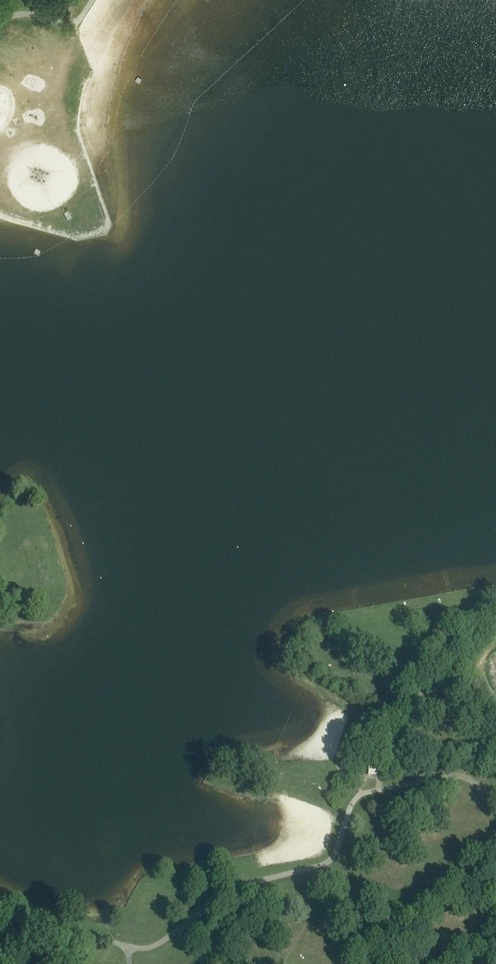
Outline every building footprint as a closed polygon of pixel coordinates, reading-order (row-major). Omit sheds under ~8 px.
[(369,760),(368,775),(377,776),(378,761),(369,760)]
